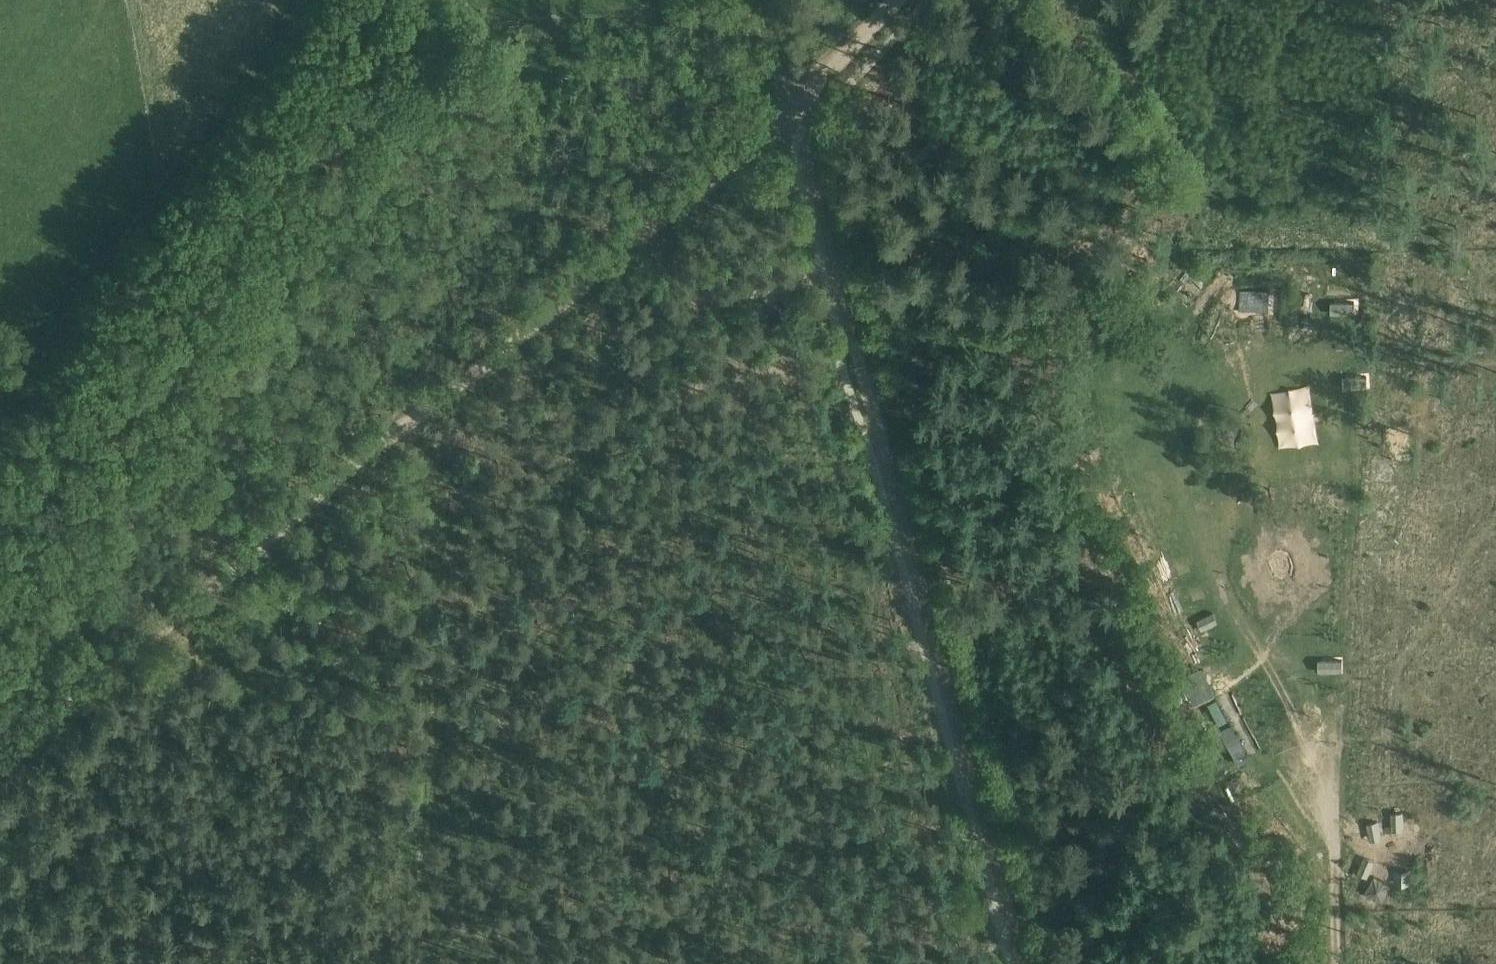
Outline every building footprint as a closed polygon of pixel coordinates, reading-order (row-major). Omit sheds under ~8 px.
[(1198,324),(1218,303),(1192,279),(1173,300),(1198,324)] [(1224,678),(1236,672),(1229,656),(1216,661),(1224,678)]
